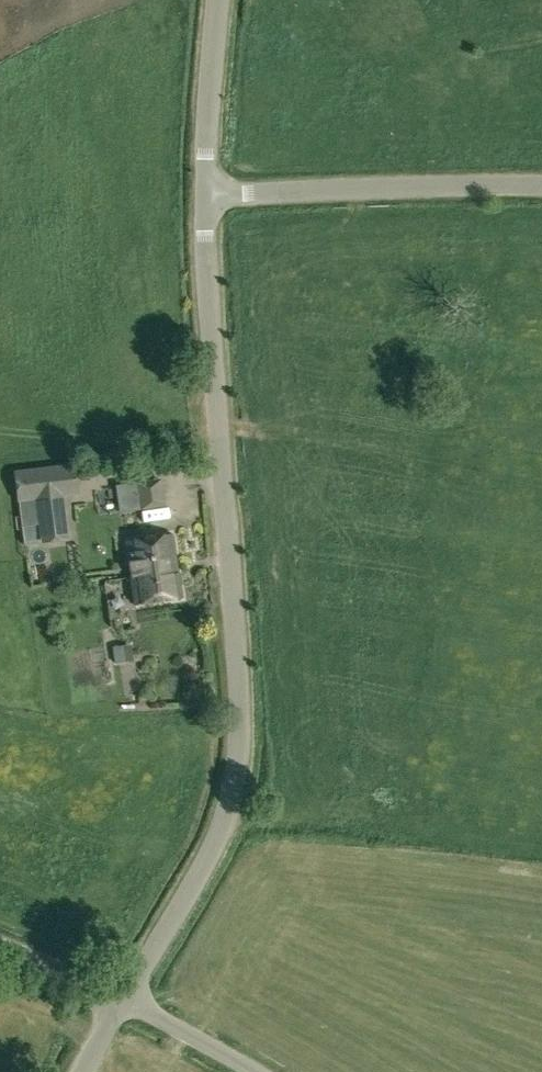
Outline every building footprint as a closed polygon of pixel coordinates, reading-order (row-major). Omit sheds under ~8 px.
[(42,496),(46,527),(48,540),(67,538),(61,493),(78,491),(75,464),(14,473),(17,499),(42,496)] [(164,475),(138,477),(140,506),(166,504),(164,475)] [(125,542),(134,605),(181,598),(172,535),(125,542)] [(117,644),(121,663),(137,660),(133,641),(117,644)]
